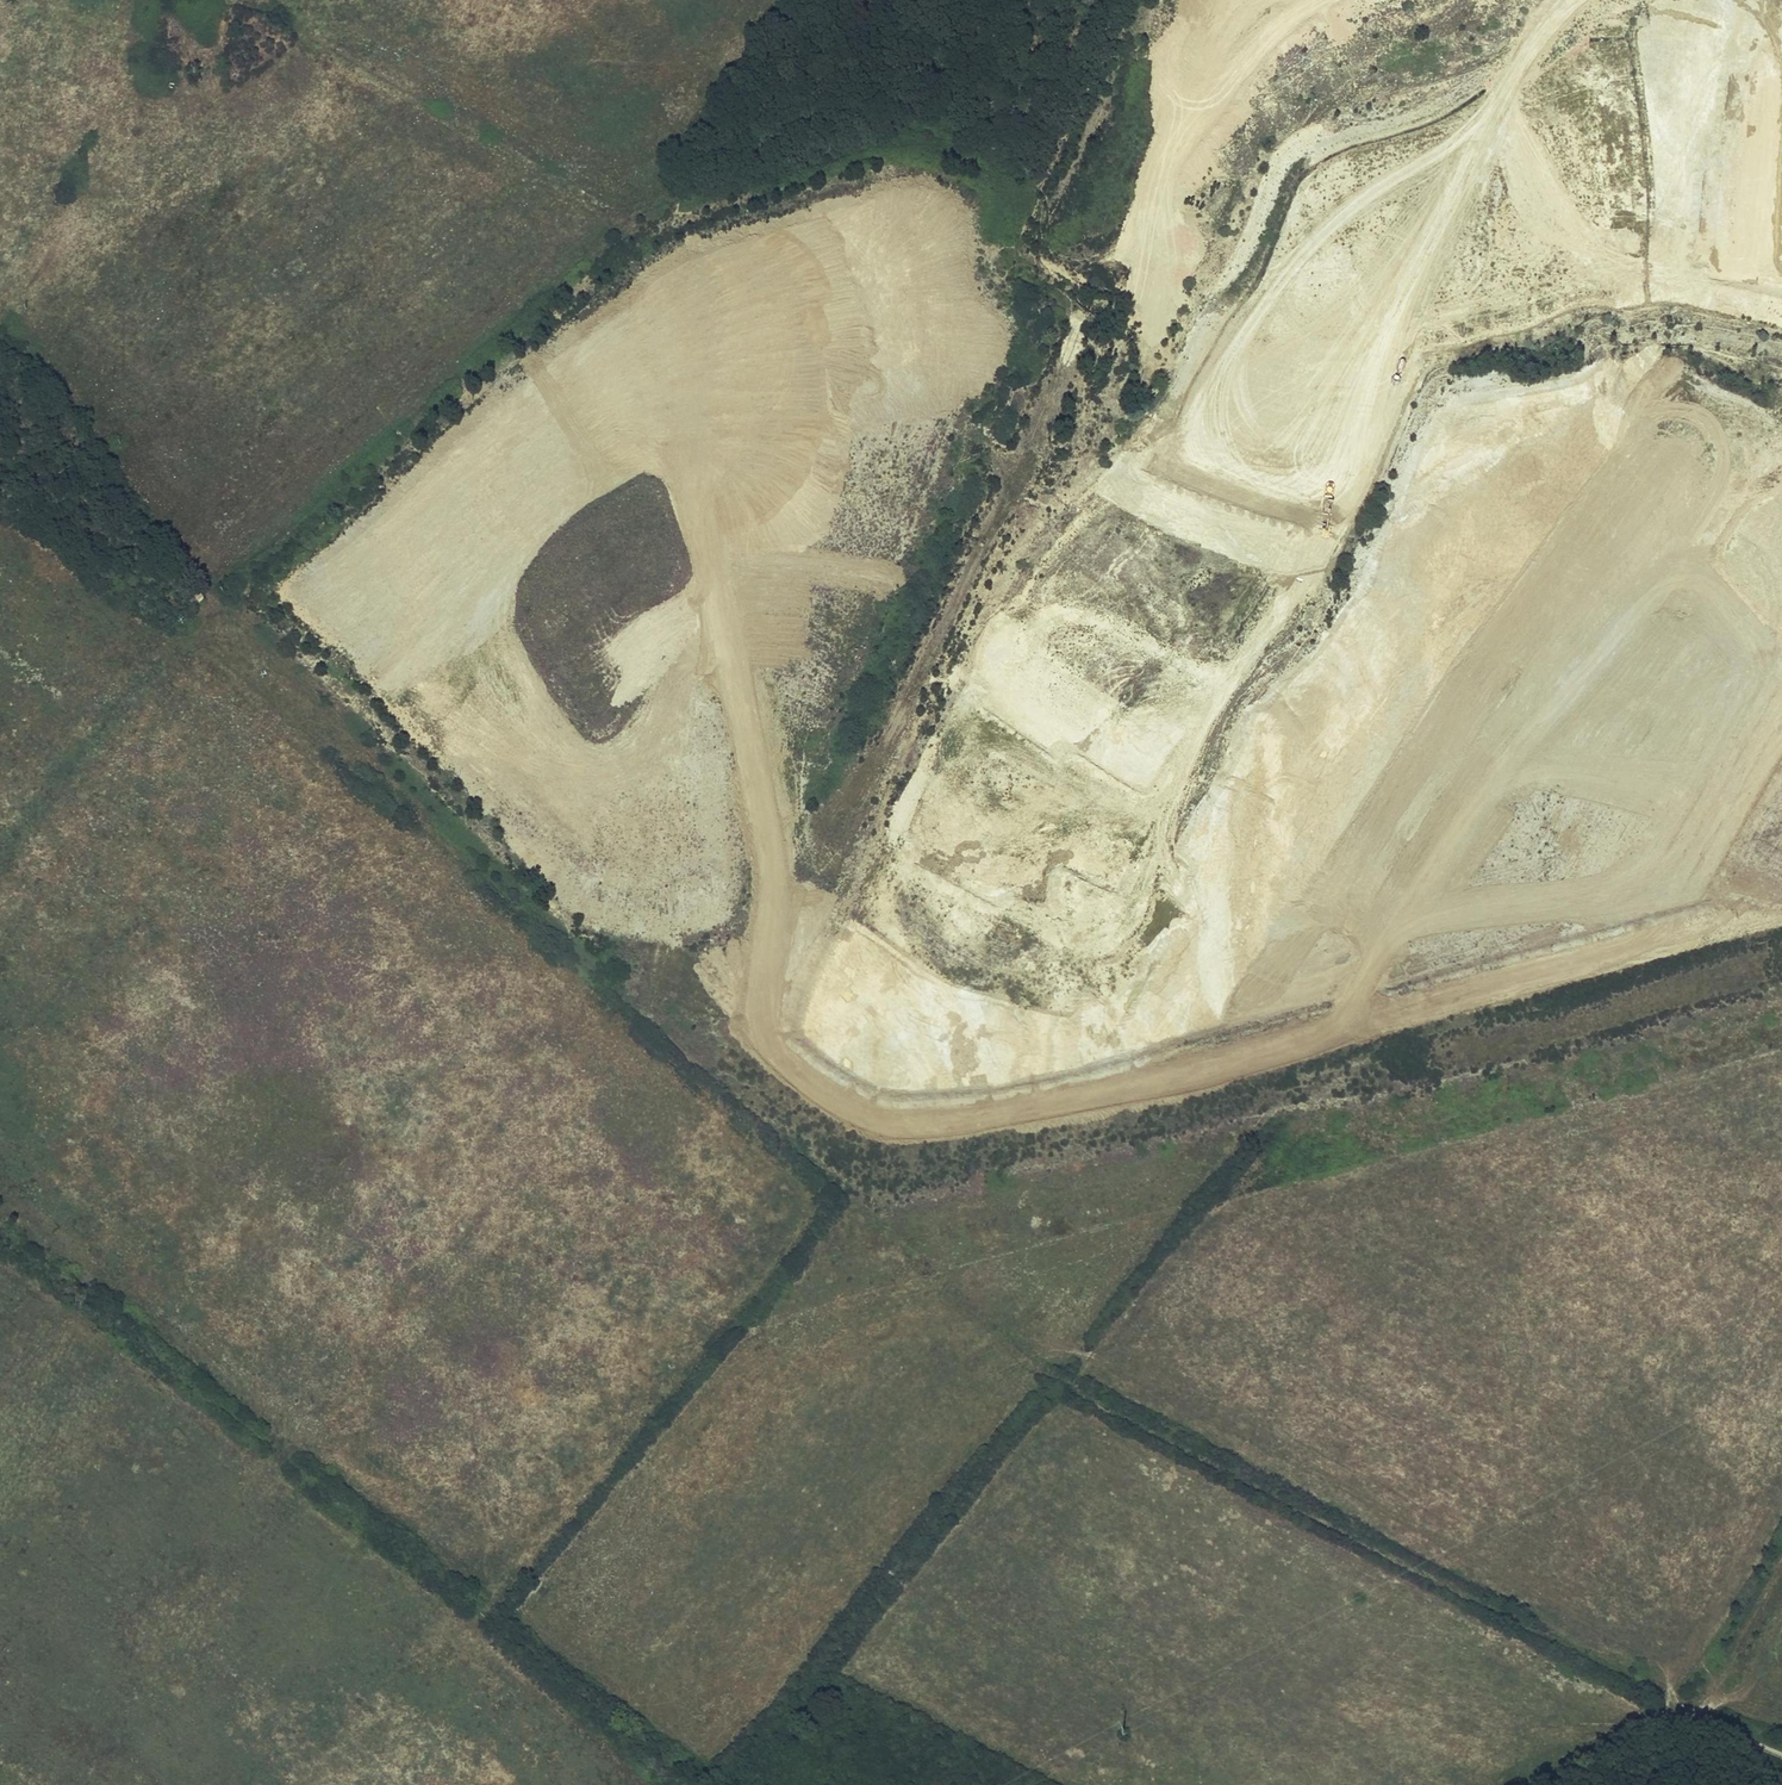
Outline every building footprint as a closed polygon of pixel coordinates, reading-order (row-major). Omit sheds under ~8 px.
[(204,599),(200,594),(196,598),(199,603),(204,599)]
